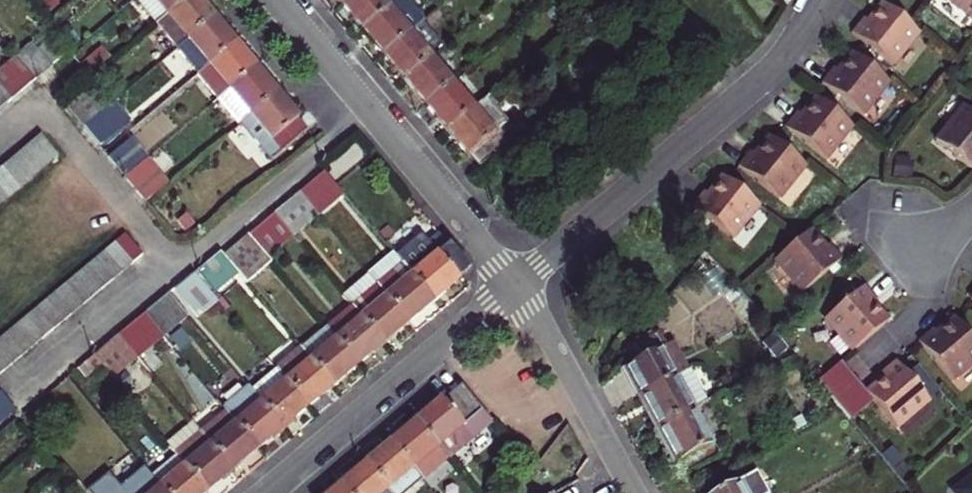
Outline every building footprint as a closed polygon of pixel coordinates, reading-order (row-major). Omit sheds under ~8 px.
[(155,24),(184,0),(134,0),(155,24)] [(155,24),(176,50),(213,19),(198,0),(184,0),(155,24)] [(340,6),(361,31),(388,9),(380,0),(347,0),(340,6)] [(971,19),(971,0),(948,0),(971,19)] [(919,33),(910,27),(882,4),(868,22),(864,19),(852,34),(892,66),(919,33)] [(361,31),(382,56),(409,34),(388,9),(361,31)] [(213,19),(176,50),(197,75),(235,44),(213,19)] [(57,35),(71,52),(82,43),(68,26),(57,35)] [(382,56),(404,81),(430,59),(409,34),(382,56)] [(16,56),(36,80),(66,55),(53,38),(38,51),(32,43),(16,56)] [(218,100),(229,91),(255,69),(235,44),(197,75),(218,100)] [(79,66),(88,77),(110,58),(101,47),(79,66)] [(822,84),(862,116),(889,82),(853,53),(838,72),(834,69),(822,84)] [(11,101),(36,80),(16,56),(0,69),(0,88),(11,101)] [(404,81),(425,106),(451,84),(430,59),(404,81)] [(229,91),(250,116),(276,94),(255,69),(229,91)] [(425,106),(446,131),(472,110),(451,84),(425,106)] [(93,86),(66,109),(82,128),(109,106),(93,86)] [(11,101),(0,88),(0,110),(11,101)] [(297,121),(298,120),(276,94),(250,116),(241,124),(272,161),(307,132),(297,121)] [(472,110),(446,131),(467,157),(468,157),(478,169),(480,167),(517,136),(486,98),(472,110)] [(785,128),(825,160),(852,126),(816,98),(802,116),(797,113),(785,128)] [(111,104),(127,124),(130,121),(114,102),(111,104)] [(109,106),(82,128),(98,148),(127,124),(111,104),(109,106)] [(964,107),(935,141),(971,171),(971,113),(964,107)] [(30,143),(48,164),(58,156),(41,135),(30,143)] [(480,167),(486,174),(523,143),(517,136),(480,167)] [(805,166),(769,137),(755,155),(750,152),(738,167),(778,199),(805,166)] [(132,139),(108,159),(124,179),(148,159),(132,139)] [(30,143),(20,152),(38,173),(48,164),(30,143)] [(11,160),(28,181),(38,173),(20,152),(11,160)] [(148,159),(124,179),(145,204),(169,184),(148,159)] [(1,168),(19,189),(28,181),(11,160),(1,168)] [(9,197),(19,189),(1,168),(0,169),(0,187),(9,197)] [(299,193),(318,216),(344,195),(324,172),(299,193)] [(759,205),(723,177),(709,195),(704,191),(692,206),(732,239),(759,205)] [(9,197),(0,187),(0,205),(9,197)] [(274,214),(293,237),(318,216),(299,193),(274,214)] [(248,235),(268,258),(293,237),(274,214),(248,235)] [(810,230),(775,260),(802,293),(842,260),(829,245),(825,249),(810,230)] [(401,265),(433,303),(459,281),(458,279),(469,270),(449,245),(448,246),(438,234),(401,265)] [(114,243),(132,264),(142,256),(124,235),(114,243)] [(238,273),(245,283),(271,262),(268,258),(248,235),(223,256),(238,273)] [(104,252),(122,273),(132,264),(114,243),(104,252)] [(95,260),(112,281),(122,273),(104,252),(95,260)] [(220,252),(196,272),(214,294),(238,273),(223,256),(220,252)] [(377,285),(408,323),(433,303),(401,265),(392,254),(367,274),(377,285)] [(85,268),(103,289),(112,281),(95,260),(85,268)] [(75,276),(93,297),(103,289),(85,268),(75,276)] [(174,291),(197,318),(217,302),(194,274),(174,291)] [(367,274),(342,295),(352,307),(377,285),(367,274)] [(65,285),(83,306),(93,297),(75,276),(65,285)] [(55,293),(73,314),(83,306),(65,285),(55,293)] [(352,307),(383,344),(408,323),(377,285),(352,307)] [(852,352),(883,325),(887,322),(872,304),(876,300),(864,286),(824,319),(852,352)] [(45,301),(63,322),(73,314),(55,293),(45,301)] [(143,314),(163,337),(188,316),(169,293),(143,314)] [(36,309),(53,330),(63,322),(45,301),(36,309)] [(352,307),(326,328),(358,366),(383,344),(352,307)] [(26,318),(43,339),(53,330),(36,309),(26,318)] [(118,335),(137,358),(163,337),(143,314),(118,335)] [(16,326),(33,347),(43,339),(26,318),(16,326)] [(932,330),(918,342),(952,381),(971,364),(971,340),(954,319),(936,334),(932,330)] [(6,334),(24,355),(33,347),(16,326),(6,334)] [(301,349),(332,387),(358,366),(326,328),(301,349)] [(14,363),(24,355),(6,334),(0,339),(0,347),(14,363)] [(101,365),(112,379),(137,358),(118,335),(93,356),(101,365)] [(628,367),(624,369),(657,430),(692,411),(705,404),(688,372),(674,379),(659,351),(666,347),(660,335),(638,346),(625,360),(628,367)] [(659,351),(674,379),(688,372),(673,343),(666,347),(659,351)] [(0,347),(0,367),(4,372),(14,363),(0,347)] [(276,370),(307,408),(332,387),(301,349),(276,370)] [(93,356),(77,369),(85,378),(101,365),(93,356)] [(929,401),(895,361),(880,374),(884,378),(866,393),(896,428),(929,401)] [(851,421),(872,404),(840,364),(819,381),(851,421)] [(251,391),(283,429),(307,408),(276,370),(251,391)] [(414,422),(446,461),(491,423),(461,386),(441,402),(440,401),(414,422)] [(226,414),(257,450),(283,429),(251,391),(248,389),(223,410),(226,414)] [(14,409),(0,392),(0,421),(14,409)] [(657,430),(683,478),(718,459),(692,411),(657,430)] [(201,434),(232,471),(257,450),(226,414),(201,434)] [(389,444),(421,481),(446,461),(414,422),(389,444)] [(191,423),(166,444),(176,456),(201,434),(191,423)] [(176,456),(207,492),(232,471),(201,434),(176,456)] [(388,492),(407,492),(421,481),(389,444),(364,464),(388,492)] [(151,477),(165,492),(206,492),(207,492),(176,456),(151,477)] [(364,464),(339,485),(345,492),(388,492),(364,464)] [(718,492),(766,492),(755,473),(718,492)] [(947,490),(949,492),(971,492),(971,473),(947,490)] [(151,477),(131,492),(165,492),(151,477)]
